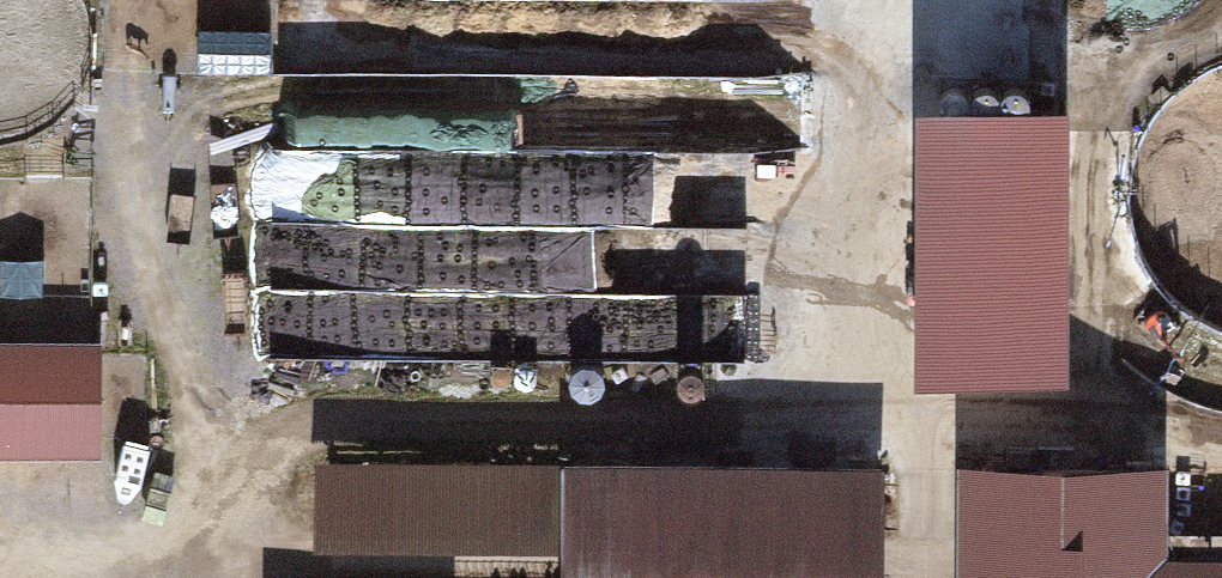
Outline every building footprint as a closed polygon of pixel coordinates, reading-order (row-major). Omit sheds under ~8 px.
[(274,63),(450,64),(451,0),(275,0),(274,63)] [(1206,72),(1167,103),(1140,145),(1129,194),(1135,244),(1157,288),(1194,323),(1221,335),(1221,67),(1206,72)] [(580,218),(764,217),(763,152),(813,152),(812,87),(712,88),(713,157),(580,158),(580,218)] [(290,298),(292,358),(572,346),(569,288),(456,293),(453,219),(559,214),(555,128),(271,140),(274,219),(236,221),(239,300),(290,298)] [(1015,187),(989,175),(960,172),(931,179),(909,194),(893,214),(884,239),(883,266),(890,291),(904,313),(925,329),(950,338),(977,339),(1002,332),(1026,315),(1043,291),(1051,263),(1048,234),(1036,208),(1015,187)] [(0,344),(0,459),(110,455),(107,340),(0,344)] [(625,379),(629,377),(631,374),(633,370),(634,366),(632,361),(630,358),(626,355),(622,354),(618,354),(614,356),(611,359),(609,362),(608,366),(608,370),(610,374),(613,377),(616,379),(620,380),(625,379)] [(659,380),(663,378),(666,375),(668,371),(668,366),(667,362),(665,359),(661,356),(657,355),(652,355),(648,357),(645,360),(643,363),(643,367),(643,371),(645,375),(648,378),(651,380),(655,381),(659,380)] [(694,381),(698,379),(701,376),(703,372),(703,367),(702,363),(699,360),(696,357),(692,356),(687,356),(683,358),(680,361),(678,364),(677,368),(678,372),(680,376),(682,379),(686,381),(690,381),(694,381)] [(589,384),(593,382),(596,379),(598,375),(598,370),(597,366),(594,363),(591,360),(586,359),(582,359),(578,361),(575,364),(573,367),(572,371),(573,375),(574,379),(577,382),(581,384),(585,385),(589,384)] [(561,448),(561,454),(561,535),(562,577),(881,577),(881,447),(561,448)] [(956,451),(954,577),(1221,577),(1221,547),(1164,547),(1165,453),(956,451)] [(561,454),(313,453),(312,533),(561,535),(561,454)]
